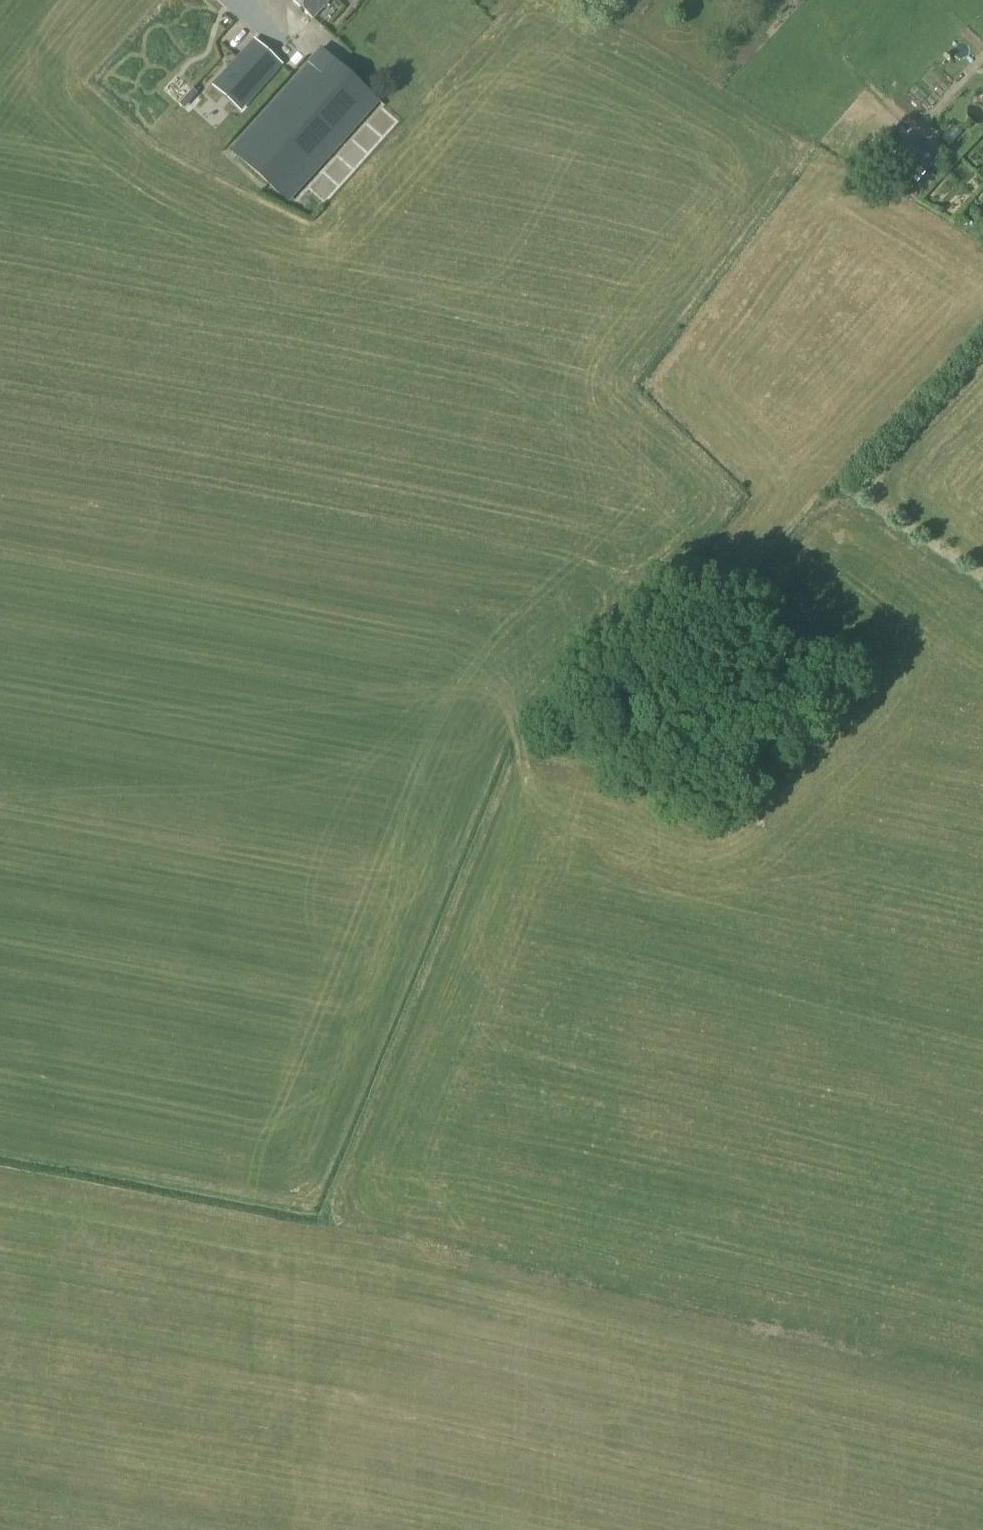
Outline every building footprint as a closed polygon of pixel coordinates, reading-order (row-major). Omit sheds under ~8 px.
[(312,17),(328,0),(293,0),(312,17)] [(252,39),(218,77),(247,103),(281,65),(252,39)] [(286,204),(379,101),(321,48),(228,151),(286,204)] [(916,183),(933,163),(903,137),(886,157),(916,183)]
